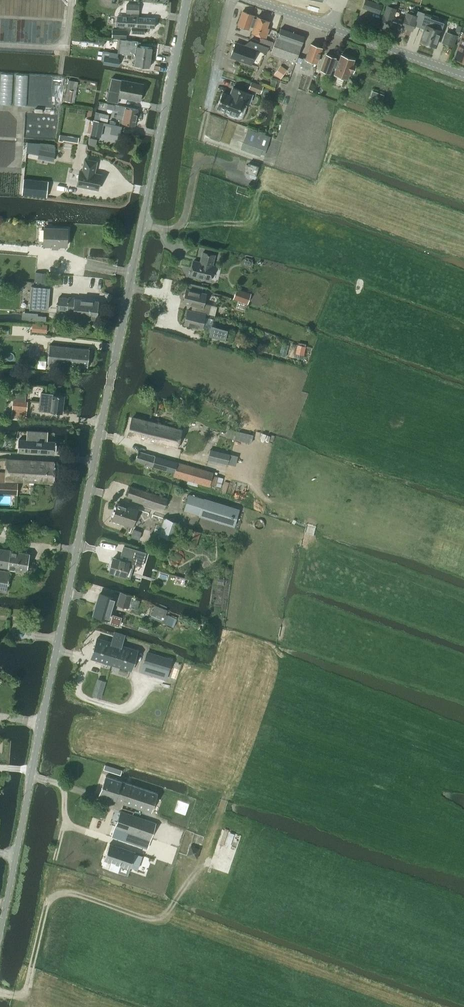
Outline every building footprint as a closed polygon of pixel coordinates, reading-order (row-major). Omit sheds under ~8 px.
[(363,8),(380,14),(383,5),(367,0),(366,0),(363,8)] [(139,14),(139,5),(127,4),(126,13),(130,13),(130,17),(117,16),(116,26),(122,26),(132,27),(132,33),(144,34),(145,27),(154,28),(155,18),(138,17),(138,14),(139,14)] [(383,15),(380,26),(400,33),(401,28),(411,31),(413,25),(419,27),(424,13),(417,11),(416,16),(406,13),(403,22),(392,18),(395,9),(387,6),(384,16),(383,15)] [(243,11),(237,25),(248,29),(249,26),(253,27),(251,33),(265,38),(269,29),(266,28),(269,21),(263,19),(263,18),(260,17),(259,17),(257,17),(256,20),(252,18),(253,15),(243,11)] [(424,13),(419,27),(425,29),(420,42),(435,47),(444,23),(430,18),(430,15),(424,13)] [(297,57),(304,37),(280,28),(279,34),(277,38),(276,37),(272,48),(271,52),(296,61),(297,57)] [(126,39),(126,30),(112,29),(112,38),(126,39)] [(266,45),(272,48),(276,37),(277,38),(279,34),(270,31),(266,45)] [(453,47),(457,36),(447,32),(443,44),(453,47)] [(463,33),(454,58),(463,62),(463,33)] [(71,40),(94,43),(95,38),(72,35),(71,40)] [(119,39),(117,53),(127,54),(132,55),(150,57),(152,47),(140,46),(140,42),(119,39)] [(251,41),(248,47),(236,42),(231,57),(250,64),(256,50),(266,53),(268,47),(251,41)] [(297,57),(296,61),(301,63),(300,66),(303,67),(302,70),(305,71),(306,68),(310,69),(313,62),(316,63),(322,48),(310,44),(305,59),(303,58),(303,59),(297,57)] [(107,65),(115,67),(117,53),(105,51),(104,56),(108,57),(107,65)] [(132,55),(131,58),(135,58),(134,65),(149,67),(150,57),(132,55)] [(333,66),(336,68),(339,61),(335,59),(336,58),(326,55),(321,70),(330,73),(333,66)] [(341,55),(339,61),(336,68),(334,75),(347,79),(350,71),(353,72),(355,65),(352,64),(354,59),(341,55)] [(140,101),(141,93),(143,92),(144,89),(143,87),(143,84),(111,78),(107,101),(118,103),(119,97),(140,101)] [(222,93),(217,107),(225,110),(223,116),(237,121),(241,121),(243,118),(248,106),(245,105),(246,103),(250,104),(253,95),(236,88),(233,97),(222,93)] [(72,102),(74,91),(67,89),(65,101),(72,102)] [(135,125),(138,109),(114,105),(113,110),(118,111),(116,119),(120,120),(119,122),(135,125)] [(107,122),(108,115),(99,113),(98,120),(107,122)] [(101,121),(95,120),(93,120),(93,122),(90,135),(101,137),(104,122),(101,121)] [(264,155),(271,137),(248,129),(241,149),(260,156),(261,154),(264,155)] [(60,134),(58,141),(63,142),(63,140),(78,143),(79,137),(60,134)] [(53,162),(55,152),(40,149),(38,159),(53,162)] [(95,170),(97,161),(85,159),(82,171),(80,170),(77,185),(98,189),(101,174),(93,173),(93,170),(95,170)] [(256,175),(258,166),(249,163),(246,172),(256,175)] [(22,195),(47,197),(48,181),(23,178),(22,195)] [(44,228),(44,245),(66,246),(66,244),(68,242),(68,240),(67,238),(67,229),(44,228)] [(212,265),(215,255),(203,252),(200,262),(194,261),(190,276),(210,281),(214,266),(212,265)] [(196,306),(195,312),(205,314),(205,315),(208,316),(211,305),(204,303),(206,294),(201,293),(203,287),(189,284),(188,289),(187,289),(183,303),(196,306)] [(31,287),(29,310),(40,311),(40,308),(48,309),(50,288),(31,287)] [(235,292),(233,298),(248,303),(250,297),(235,292)] [(75,299),(59,297),(57,309),(65,310),(65,312),(67,313),(67,316),(73,316),(73,317),(97,319),(99,301),(75,299)] [(188,310),(184,324),(202,328),(202,327),(211,329),(212,326),(214,319),(205,317),(205,315),(205,314),(195,312),(188,310)] [(46,333),(47,325),(33,323),(32,332),(46,333)] [(225,340),(227,330),(212,326),(211,329),(209,336),(225,340)] [(292,344),(289,356),(302,359),(306,344),(298,342),(297,345),(292,344)] [(88,367),(90,349),(50,345),(48,363),(66,365),(65,371),(71,372),(72,365),(88,367)] [(41,393),(39,410),(51,411),(51,412),(62,413),(64,396),(53,394),(53,395),(41,393)] [(26,410),(27,402),(13,400),(13,408),(26,410)] [(177,449),(182,430),(133,417),(128,436),(177,449)] [(19,439),(18,452),(55,454),(56,442),(47,441),(48,433),(27,431),(27,440),(19,439)] [(226,438),(234,439),(251,443),(253,437),(228,431),(226,438)] [(228,464),(230,454),(210,449),(208,459),(228,464)] [(221,487),(223,478),(212,476),(213,472),(177,462),(138,451),(135,461),(174,473),(173,476),(209,486),(210,484),(221,487)] [(55,462),(7,459),(6,472),(0,472),(0,493),(17,494),(18,481),(34,482),(54,483),(55,462)] [(165,509),(168,498),(122,483),(118,494),(165,509)] [(234,526),(239,510),(189,494),(184,510),(234,526)] [(132,527),(138,509),(118,502),(112,520),(132,527)] [(189,529),(184,544),(196,548),(201,532),(189,529)] [(113,558),(109,571),(130,577),(133,564),(135,558),(144,561),(146,552),(123,546),(119,559),(113,558)] [(29,553),(0,549),(0,567),(27,571),(29,553)] [(9,572),(0,570),(0,591),(6,592),(9,572)] [(96,606),(94,615),(106,618),(105,622),(116,625),(119,626),(120,624),(122,617),(110,614),(115,598),(100,593),(96,606)] [(121,593),(118,604),(127,607),(131,596),(121,593)] [(168,624),(171,617),(154,610),(151,617),(168,624)] [(97,638),(91,658),(111,664),(117,644),(121,645),(124,635),(114,632),(111,642),(97,638)] [(117,644),(111,664),(131,670),(137,650),(121,645),(117,644)] [(171,660),(147,652),(143,665),(167,673),(171,660)] [(151,812),(157,793),(106,776),(100,794),(151,812)] [(147,848),(156,823),(126,813),(120,813),(112,836),(147,848)] [(140,870),(144,856),(136,853),(137,852),(136,852),(136,853),(112,844),(111,843),(105,860),(106,860),(113,862),(110,869),(120,872),(122,865),(131,868),(131,869),(132,869),(132,867),(140,870)]
